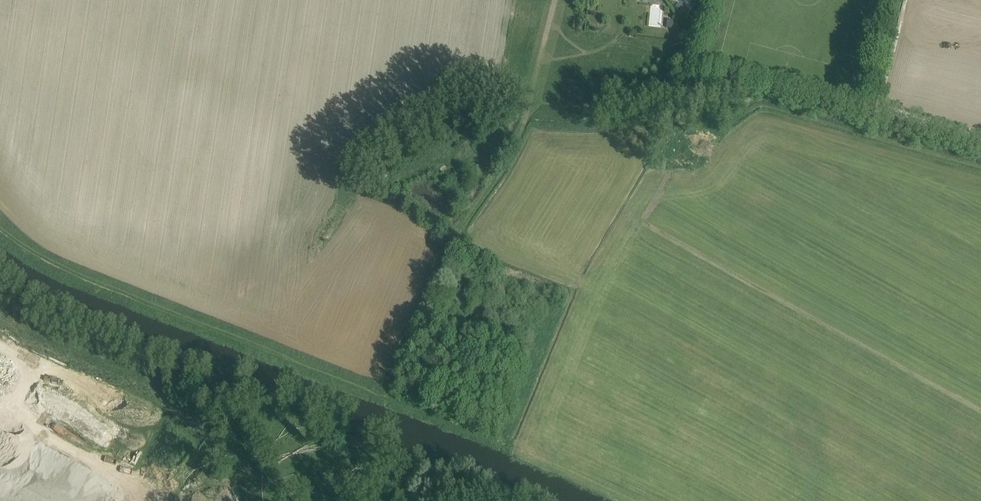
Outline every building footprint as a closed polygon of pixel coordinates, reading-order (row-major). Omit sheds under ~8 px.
[(696,22),(692,29),(697,32),(701,26),(696,22)]
